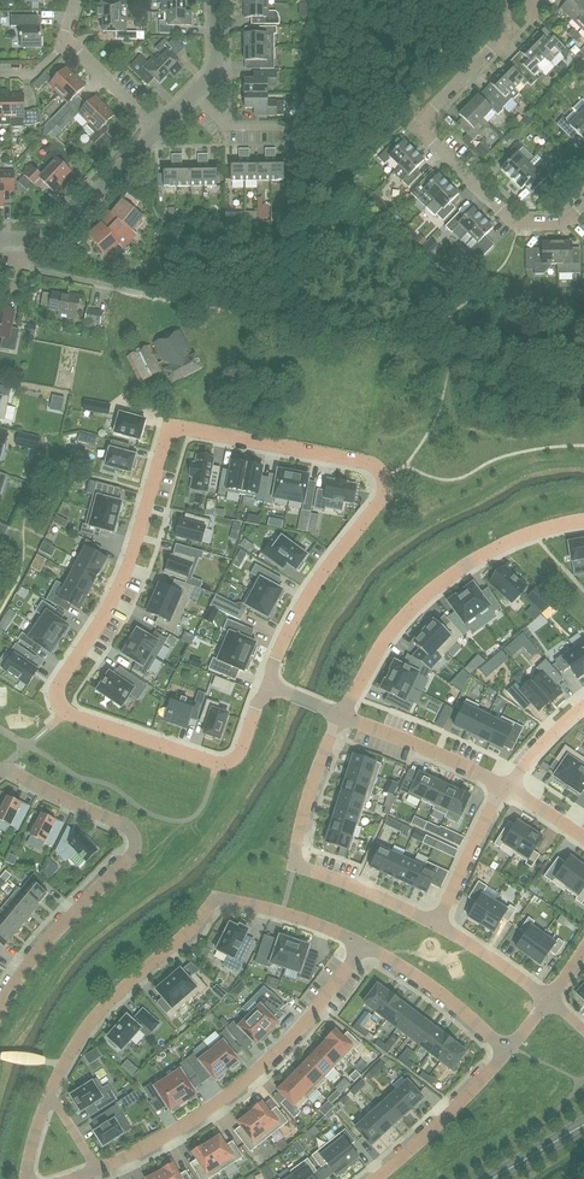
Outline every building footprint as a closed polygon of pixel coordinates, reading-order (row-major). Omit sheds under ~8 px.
[(103,18),(120,18),(126,18),(126,4),(131,4),(131,0),(116,0),(116,4),(97,4),(97,18),(103,18)] [(191,12),(191,11),(185,11),(185,0),(151,0),(151,4),(162,3),(162,12),(168,12),(185,12),(191,12)] [(572,18),(583,5),(583,0),(569,0),(561,8),(572,18)] [(268,4),(244,4),(244,17),(265,17),(265,24),(279,24),(279,17),(279,13),(276,11),(268,11),(268,4)] [(582,28),(583,26),(583,5),(572,18),(582,28)] [(471,11),(466,7),(460,13),(464,17),(471,11)] [(191,26),(191,12),(185,12),(168,12),(168,20),(159,20),(159,33),(174,33),(174,26),(191,26)] [(39,35),(39,25),(39,16),(14,16),(11,16),(11,27),(20,27),(20,37),(21,37),(21,47),(41,47),(41,35),(39,35)] [(103,18),(103,32),(115,32),(116,39),(137,39),(137,32),(126,32),(126,18),(120,18),(103,18)] [(244,34),(244,48),(274,47),(274,34),(276,34),(276,26),(259,26),(259,34),(244,34)] [(572,38),(577,33),(573,29),(568,34),(572,38)] [(569,52),(552,35),(546,40),(540,34),(539,34),(537,33),(533,37),(535,39),(530,43),(545,58),(549,62),(549,63),(559,53),(564,58),(569,52)] [(581,37),(577,33),(572,38),(576,42),(581,37)] [(163,56),(158,62),(170,74),(174,78),(184,68),(170,54),(175,49),(165,39),(159,44),(162,47),(158,51),(163,56)] [(549,62),(545,58),(530,43),(526,48),(524,46),(520,51),(521,52),(521,53),(529,61),(523,67),(537,80),(543,74),(539,71),(542,68),(543,68),(549,62)] [(274,47),(244,48),(244,61),(260,61),(260,69),(274,69),(274,47)] [(158,62),(153,57),(148,63),(140,55),(128,67),(139,77),(146,70),(160,84),(169,74),(174,78),(170,74),(158,62)] [(509,65),(500,74),(515,89),(521,83),(524,86),(527,83),(531,87),(537,80),(523,67),(517,73),(509,65)] [(58,94),(75,77),(65,67),(49,84),(58,94)] [(245,94),(267,94),(267,86),(276,86),(276,72),(259,72),(259,79),(244,79),(245,94)] [(43,74),(32,84),(38,90),(48,79),(43,74)] [(515,89),(500,74),(490,84),(496,89),(489,95),(500,106),(503,108),(512,99),(513,100),(520,94),(515,89)] [(85,86),(75,77),(58,94),(68,103),(85,86)] [(10,94),(9,94),(8,92),(7,90),(0,90),(0,125),(10,125),(10,118),(10,94)] [(23,93),(10,94),(10,118),(10,125),(10,127),(23,127),(23,125),(32,125),(40,123),(35,108),(28,111),(23,111),(23,93)] [(267,101),(267,94),(245,94),(245,108),(259,108),(259,115),(284,115),(284,101),(267,101)] [(479,96),(469,106),(483,119),(492,110),(498,115),(504,109),(503,108),(500,106),(489,95),(484,101),(479,96)] [(77,115),(74,118),(84,128),(88,123),(105,106),(95,96),(76,115),(77,115)] [(574,111),(583,120),(583,100),(582,99),(573,108),(575,110),(574,111)] [(56,126),(72,110),(66,104),(50,120),(43,129),(43,133),(47,136),(51,131),(56,126)] [(88,123),(84,128),(83,129),(91,137),(91,141),(99,149),(109,139),(105,134),(106,133),(105,127),(104,126),(114,115),(105,106),(88,123)] [(483,119),(469,106),(460,115),(473,128),(467,134),(474,140),(479,134),(480,135),(489,125),(483,119)] [(76,115),(72,110),(56,126),(61,131),(74,118),(77,115),(76,115)] [(574,111),(566,119),(563,117),(557,123),(571,138),(576,133),(583,140),(583,120),(574,111)] [(523,125),(532,121),(529,112),(519,116),(523,125)] [(56,126),(51,131),(56,136),(61,131),(56,126)] [(503,140),(507,144),(512,138),(508,135),(503,140)] [(399,166),(414,151),(404,141),(396,150),(391,144),(378,157),(385,164),(391,158),(399,166)] [(527,163),(533,157),(518,142),(505,155),(510,160),(501,169),(512,179),(527,163)] [(46,166),(63,183),(73,173),(57,158),(63,152),(53,143),(47,149),(51,153),(41,162),(46,166)] [(477,151),(484,158),(491,151),(484,144),(477,151)] [(424,161),(414,151),(399,166),(393,172),(402,181),(409,187),(421,174),(416,169),(424,161)] [(535,154),(533,157),(527,163),(512,179),(522,189),(531,180),(537,187),(550,174),(543,167),(543,161),(536,154),(536,155),(535,154)] [(244,181),(257,180),(257,159),(244,160),(244,181)] [(257,180),(270,180),(270,159),(257,159),(257,180)] [(283,159),(270,159),(270,180),(284,180),(283,159)] [(244,181),(244,160),(231,160),(231,181),(244,181)] [(163,186),(177,186),(176,165),(163,165),(163,186)] [(176,165),(177,186),(190,186),(190,165),(176,165)] [(203,186),(203,165),(190,165),(190,186),(203,186)] [(216,165),(203,165),(203,186),(216,186),(216,165)] [(54,192),(63,183),(46,166),(37,176),(28,167),(22,174),(33,184),(38,177),(54,192)] [(4,206),(4,189),(14,189),(14,171),(0,171),(0,206),(4,206)] [(426,208),(434,200),(448,185),(438,175),(430,183),(425,178),(411,193),(417,199),(426,208)] [(434,200),(442,208),(436,214),(443,221),(456,208),(450,203),(459,195),(448,185),(434,200)] [(142,200),(131,192),(126,198),(136,207),(142,200)] [(383,216),(389,209),(373,193),(366,200),(383,216)] [(108,221),(129,241),(136,233),(132,230),(140,220),(139,220),(143,216),(141,215),(123,200),(111,214),(113,216),(108,221)] [(461,240),(483,219),(473,209),(465,217),(460,212),(445,227),(452,233),(453,232),(461,240)] [(481,258),(494,245),(485,237),(493,228),(483,219),(461,240),(470,249),(471,248),(481,258)] [(122,248),(129,241),(108,221),(104,226),(102,224),(88,235),(103,253),(105,255),(109,252),(118,244),(122,248)] [(407,227),(401,233),(407,238),(412,232),(407,227)] [(427,241),(421,236),(412,244),(418,250),(427,241)] [(438,244),(431,238),(418,250),(426,257),(438,244)] [(551,264),(557,264),(557,242),(543,243),(543,249),(534,249),(534,270),(534,275),(544,274),(551,267),(551,264)] [(571,242),(557,242),(557,264),(557,271),(580,272),(580,248),(572,248),(571,242)] [(83,244),(78,248),(85,256),(90,252),(83,244)] [(41,305),(49,307),(49,309),(76,314),(80,296),(67,293),(67,296),(52,293),(52,295),(44,293),(41,305)] [(149,317),(149,305),(131,305),(131,317),(149,317)] [(20,329),(12,328),(16,310),(0,307),(0,338),(2,338),(0,349),(16,352),(20,329)] [(102,312),(87,309),(84,322),(90,323),(100,325),(102,312)] [(179,330),(153,344),(162,362),(158,364),(149,346),(127,357),(139,382),(164,370),(171,384),(202,368),(195,354),(193,355),(179,330)] [(11,388),(0,386),(0,419),(5,420),(11,388)] [(63,405),(64,398),(53,396),(51,403),(63,405)] [(110,405),(86,401),(84,410),(108,414),(110,405)] [(140,439),(145,422),(146,420),(144,420),(137,418),(137,417),(129,415),(128,416),(121,414),(120,413),(119,414),(115,432),(114,433),(115,434),(115,433),(139,440),(140,441),(140,439)] [(39,439),(18,434),(15,445),(36,450),(39,439)] [(120,443),(112,440),(109,449),(110,449),(105,466),(115,469),(121,471),(121,470),(131,473),(132,469),(134,470),(137,460),(134,460),(135,456),(118,451),(120,443)] [(213,459),(197,456),(196,464),(193,463),(192,472),(194,473),(192,485),(198,486),(198,487),(202,488),(202,486),(216,489),(220,468),(212,466),(213,459)] [(241,495),(247,464),(232,462),(229,480),(221,478),(218,495),(226,497),(227,492),(241,495)] [(267,487),(259,486),(262,467),(247,464),(241,495),(256,497),(256,500),(264,501),(267,487)] [(288,501),(294,473),(290,472),(290,470),(281,468),(281,470),(278,470),(275,485),(267,483),(264,503),(272,505),(274,499),(288,501)] [(315,492),(307,490),(309,476),(306,475),(307,473),(298,471),(298,474),(294,473),(288,501),(303,504),(302,510),(311,512),(315,492)] [(354,498),(355,490),(353,490),(354,485),(347,483),(335,481),(328,480),(326,491),(318,490),(314,509),(325,511),(327,499),(351,503),(352,498),(354,498)] [(121,512),(123,505),(122,504),(122,503),(116,501),(117,498),(118,498),(121,489),(96,482),(89,510),(118,518),(120,512),(121,512)] [(116,524),(118,518),(89,510),(85,524),(83,524),(80,533),(94,537),(96,529),(114,533),(114,532),(116,532),(118,525),(116,524)] [(214,517),(224,519),(226,512),(215,510),(214,512),(214,517)] [(53,522),(60,526),(64,520),(56,515),(53,522)] [(310,515),(307,533),(315,535),(319,517),(310,515)] [(211,520),(195,516),(194,523),(191,524),(180,521),(176,536),(201,543),(206,528),(209,528),(211,520)] [(272,542),(262,556),(278,567),(283,560),(296,570),(297,568),(299,570),(304,563),(302,562),(307,555),(305,554),(306,552),(300,547),(298,549),(290,543),(292,541),(285,537),(284,538),(282,537),(276,545),(272,542)] [(76,559),(100,572),(107,559),(99,555),(102,548),(86,540),(76,559)] [(583,567),(583,540),(569,542),(573,568),(583,567)] [(45,553),(50,545),(43,541),(39,550),(45,553)] [(240,547),(245,551),(250,546),(244,541),(240,547)] [(202,559),(204,552),(176,544),(176,545),(177,545),(175,551),(174,552),(175,553),(174,556),(171,555),(168,560),(167,563),(164,573),(187,581),(195,558),(202,559)] [(69,572),(93,584),(100,572),(76,559),(69,572)] [(31,567),(40,572),(44,565),(34,560),(31,567)] [(282,592),(283,590),(268,583),(273,574),(255,565),(250,574),(257,577),(250,591),(275,604),(278,599),(280,601),(284,593),(282,592)] [(525,587),(504,568),(491,582),(513,601),(525,587)] [(65,586),(86,597),(93,584),(69,572),(72,574),(65,586)] [(171,589),(160,584),(153,598),(184,612),(194,588),(179,581),(175,591),(171,589)] [(466,590),(461,594),(480,619),(492,610),(494,613),(501,608),(491,592),(483,598),(473,583),(465,589),(466,590)] [(63,600),(79,610),(86,597),(65,586),(59,598),(54,596),(51,603),(59,608),(63,600)] [(17,593),(24,597),(27,591),(21,587),(17,593)] [(550,600),(536,588),(528,597),(542,609),(550,600)] [(275,604),(250,591),(239,610),(224,601),(219,610),(210,606),(215,597),(210,606),(240,621),(248,607),(268,618),(269,616),(271,618),(275,610),(273,609),(275,604)] [(480,619),(461,594),(456,597),(455,596),(448,602),(458,616),(450,622),(462,636),(463,636),(470,631),(468,628),(480,619)] [(159,626),(174,634),(184,612),(183,611),(154,599),(153,598),(147,613),(162,619),(159,626)] [(39,615),(34,622),(58,639),(61,634),(63,636),(68,629),(66,627),(67,626),(51,615),(55,609),(41,600),(34,611),(39,615)] [(10,624),(3,619),(0,623),(0,628),(5,631),(10,624)] [(222,648),(251,660),(252,658),(256,648),(255,648),(256,645),(240,638),(245,627),(228,619),(222,633),(228,635),(222,648)] [(462,636),(450,622),(443,629),(433,619),(433,620),(423,631),(446,653),(462,636)] [(25,635),(21,632),(17,638),(31,648),(35,642),(49,652),(50,650),(52,652),(57,645),(55,643),(58,639),(34,622),(25,635)] [(132,638),(130,642),(156,658),(167,639),(155,632),(151,638),(137,630),(135,629),(130,637),(132,638)] [(430,670),(431,671),(431,670),(430,670),(446,653),(423,631),(412,642),(422,652),(415,659),(412,657),(412,656),(411,657),(415,660),(430,670)] [(572,647),(583,664),(583,639),(572,647)] [(145,676),(156,658),(130,642),(128,646),(125,645),(121,652),(123,654),(136,663),(133,669),(145,676)] [(30,665),(36,657),(16,644),(10,652),(14,655),(4,670),(8,673),(7,676),(17,683),(19,681),(28,686),(38,670),(30,665)] [(554,660),(563,672),(569,668),(577,679),(583,674),(583,675),(583,664),(572,647),(554,660)] [(250,662),(251,660),(222,648),(217,660),(213,658),(208,670),(226,677),(230,668),(244,674),(245,672),(246,672),(251,662),(250,662)] [(502,651),(489,662),(495,669),(508,658),(502,651)] [(486,661),(479,654),(472,662),(478,668),(486,661)] [(392,670),(389,676),(415,689),(421,677),(426,679),(430,670),(415,660),(411,669),(405,666),(395,661),(390,670),(392,670)] [(540,672),(531,680),(549,702),(551,703),(562,694),(555,686),(563,679),(546,660),(536,668),(540,672)] [(108,675),(105,673),(99,682),(102,684),(98,690),(97,691),(98,691),(121,706),(120,706),(121,707),(122,706),(130,694),(138,700),(147,686),(131,675),(126,683),(110,673),(110,672),(109,673),(108,675)] [(385,680),(381,689),(391,694),(391,695),(396,698),(392,706),(409,712),(414,703),(409,701),(415,689),(389,676),(386,681),(385,680)] [(465,685),(455,677),(449,684),(462,692),(465,685)] [(549,702),(531,680),(529,678),(519,687),(516,683),(507,692),(524,711),(532,703),(539,711),(549,702)] [(488,687),(486,691),(492,695),(494,691),(488,687)] [(206,694),(198,691),(196,699),(203,702),(206,694)] [(195,702),(173,695),(170,704),(173,705),(167,722),(187,728),(195,702)] [(213,738),(220,740),(229,714),(217,710),(219,705),(207,700),(200,720),(207,722),(203,735),(205,735),(204,738),(212,740),(213,738)] [(466,731),(478,708),(479,706),(466,700),(454,725),(466,731)] [(478,737),(488,717),(490,714),(478,708),(466,731),(478,737)] [(489,742),(499,722),(488,717),(478,737),(489,742)] [(501,717),(499,722),(489,742),(502,749),(509,736),(517,740),(521,733),(512,728),(515,723),(501,717)] [(554,776),(556,778),(555,780),(564,786),(565,784),(567,785),(583,761),(583,758),(565,745),(555,761),(562,766),(557,773),(554,776)] [(354,755),(350,768),(377,777),(383,757),(371,753),(369,760),(354,755)] [(567,785),(569,787),(568,789),(577,795),(578,793),(580,794),(583,790),(583,789),(583,761),(567,785)] [(350,768),(346,780),(373,789),(377,777),(350,768)] [(421,801),(432,779),(419,773),(416,780),(407,776),(400,790),(421,801)] [(444,785),(432,779),(421,801),(434,807),(444,785)] [(346,780),(342,793),(369,802),(373,789),(346,780)] [(396,789),(398,784),(389,781),(387,785),(396,789)] [(434,807),(433,809),(446,816),(448,810),(458,791),(444,785),(434,807)] [(458,791),(446,816),(445,817),(457,823),(470,796),(459,790),(458,791)] [(342,793),(338,805),(362,813),(366,801),(369,802),(342,793)] [(384,806),(386,807),(391,809),(396,797),(388,794),(384,806)] [(0,807),(0,821),(18,830),(25,814),(18,811),(21,804),(7,797),(1,807),(0,807)] [(338,805),(334,818),(358,826),(362,813),(338,805)] [(55,821),(41,814),(36,825),(33,823),(28,834),(52,847),(61,829),(53,826),(55,821)] [(394,820),(387,817),(384,825),(390,828),(394,820)] [(334,818),(330,830),(354,838),(354,837),(352,837),(355,825),(358,826),(334,818)] [(514,854),(530,830),(528,828),(529,827),(520,821),(519,823),(517,821),(508,835),(502,831),(494,845),(501,849),(504,844),(515,851),(514,854)] [(436,835),(440,827),(432,824),(428,832),(436,835)] [(452,833),(440,827),(436,835),(448,841),(452,833)] [(534,851),(543,838),(541,836),(542,835),(533,829),(532,831),(530,830),(514,854),(527,862),(525,864),(532,868),(540,855),(534,851)] [(338,855),(345,858),(347,850),(350,851),(354,838),(330,830),(326,843),(341,848),(338,855)] [(413,839),(423,843),(426,835),(417,831),(413,839)] [(64,834),(55,852),(66,862),(76,852),(86,862),(99,849),(91,840),(89,842),(80,834),(75,839),(64,834)] [(426,835),(423,843),(429,846),(433,838),(426,835)] [(318,841),(315,854),(322,856),(325,843),(318,841)] [(442,852),(455,858),(459,851),(446,844),(442,852)] [(391,852),(380,847),(370,867),(382,873),(391,852)] [(402,857),(391,852),(382,873),(393,878),(402,857)] [(18,857),(10,853),(6,861),(14,865),(18,857)] [(566,889),(582,866),(580,864),(582,863),(573,856),(572,858),(570,857),(561,870),(553,864),(544,876),(564,892),(566,889)] [(413,862),(402,857),(393,878),(404,883),(414,862),(413,862)] [(426,865),(414,859),(413,862),(414,862),(404,883),(415,888),(426,865)] [(499,864),(492,860),(489,866),(495,870),(499,864)] [(50,862),(42,878),(47,883),(52,877),(49,874),(53,865),(50,862)] [(426,865),(415,888),(427,894),(431,885),(441,889),(449,872),(427,862),(426,865)] [(59,870),(53,865),(49,874),(52,877),(59,870)] [(582,866),(566,889),(577,898),(575,900),(583,906),(583,867),(582,866)] [(11,875),(5,870),(0,876),(0,879),(4,883),(11,875)] [(22,890),(23,891),(40,905),(49,894),(40,887),(43,883),(34,875),(22,890)] [(481,925),(494,902),(500,894),(479,881),(469,898),(476,903),(468,917),(481,925)] [(40,905),(23,891),(22,890),(19,887),(10,898),(14,902),(16,903),(31,916),(40,905)] [(10,898),(1,909),(22,926),(31,916),(16,903),(14,902),(10,898)] [(508,923),(516,909),(510,905),(507,910),(494,902),(481,925),(494,932),(502,919),(508,923)] [(13,937),(22,926),(1,909),(0,910),(0,926),(13,937)] [(528,956),(543,935),(531,927),(535,922),(529,917),(520,930),(525,934),(516,947),(528,956)] [(223,966),(238,973),(249,950),(242,946),(242,945),(241,944),(248,930),(240,925),(239,928),(230,923),(222,939),(220,938),(216,947),(218,948),(217,950),(228,956),(223,966)] [(4,948),(13,937),(0,926),(0,944),(4,948)] [(271,964),(285,968),(295,941),(290,939),(291,937),(283,934),(282,937),(280,936),(277,945),(272,943),(273,942),(270,942),(268,948),(261,945),(255,963),(270,968),(271,964)] [(556,956),(565,943),(558,939),(555,943),(543,935),(528,956),(540,965),(550,952),(556,956)] [(300,943),(295,941),(285,968),(299,973),(298,977),(311,982),(316,966),(307,963),(309,959),(305,958),(309,946),(308,945),(308,943),(300,940),(300,943)] [(176,969),(168,976),(170,978),(168,980),(187,1002),(199,992),(200,994),(207,988),(195,973),(189,979),(180,969),(178,971),(176,969)] [(187,1002),(168,980),(166,981),(165,979),(157,986),(158,988),(156,990),(164,1000),(158,1005),(171,1019),(178,1013),(176,1012),(187,1002)] [(211,989),(216,994),(221,988),(217,984),(211,989)] [(375,1011),(389,993),(378,985),(364,1003),(375,1011)] [(273,1017),(285,1005),(272,993),(265,988),(250,1003),(253,1008),(247,1013),(269,1036),(276,1029),(274,1027),(278,1023),(273,1017)] [(234,989),(230,993),(235,999),(239,995),(234,989)] [(375,1011),(386,1019),(400,1001),(389,993),(375,1011)] [(286,994),(283,997),(287,1002),(291,998),(286,994)] [(386,1019),(397,1028),(411,1010),(400,1001),(386,1019)] [(136,1024),(127,1016),(107,1037),(109,1038),(107,1040),(115,1047),(117,1046),(120,1049),(140,1029),(147,1036),(159,1024),(143,1009),(135,1017),(139,1020),(136,1024)] [(397,1028),(408,1036),(422,1018),(411,1010),(397,1028)] [(262,1042),(269,1036),(247,1013),(236,1024),(234,1021),(226,1029),(237,1041),(245,1034),(256,1045),(261,1041),(262,1042)] [(362,1016),(356,1023),(363,1028),(368,1021),(362,1016)] [(219,1020),(227,1028),(230,1025),(223,1017),(219,1020)] [(408,1036),(419,1045),(433,1026),(422,1018),(408,1036)] [(353,1028),(359,1033),(363,1028),(356,1023),(353,1028)] [(419,1045),(430,1053),(444,1035),(433,1026),(419,1045)] [(369,1033),(363,1028),(359,1033),(365,1037),(369,1033)] [(208,1048),(226,1071),(230,1068),(232,1069),(238,1064),(237,1062),(238,1061),(229,1050),(236,1044),(224,1030),(218,1035),(221,1038),(208,1048)] [(345,1039),(335,1030),(326,1039),(327,1040),(345,1057),(353,1049),(355,1051),(361,1045),(350,1034),(345,1039)] [(393,1034),(385,1044),(391,1049),(399,1038),(393,1034)] [(441,1061),(455,1043),(444,1035),(430,1053),(441,1061)] [(375,1044),(381,1049),(384,1044),(378,1039),(375,1044)] [(327,1040),(318,1050),(335,1067),(345,1057),(327,1040)] [(452,1070),(466,1052),(455,1043),(441,1061),(452,1070)] [(93,1061),(106,1053),(101,1044),(88,1052),(93,1061)] [(385,1044),(384,1044),(381,1049),(387,1054),(391,1049),(385,1044)] [(223,1074),(226,1071),(208,1048),(197,1057),(194,1053),(186,1060),(196,1074),(204,1067),(215,1080),(216,1079),(219,1080),(224,1076),(223,1074)] [(335,1067),(318,1050),(308,1060),(325,1078),(335,1067)] [(397,1060),(404,1064),(407,1059),(401,1055),(397,1060)] [(414,1064),(407,1059),(404,1064),(410,1069),(414,1064)] [(167,1078),(183,1102),(188,1099),(189,1101),(196,1097),(195,1095),(196,1094),(187,1080),(196,1074),(186,1060),(177,1066),(179,1071),(167,1078)] [(325,1078),(308,1060),(297,1071),(313,1086),(317,1090),(327,1080),(325,1078)] [(381,1062),(376,1067),(380,1072),(385,1067),(381,1062)] [(374,1077),(380,1072),(376,1067),(370,1072),(374,1077)] [(313,1086),(297,1071),(288,1080),(304,1095),(308,1099),(317,1090),(313,1086)] [(349,1077),(354,1083),(361,1076),(356,1071),(349,1077)] [(419,1076),(426,1081),(429,1076),(423,1071),(419,1076)] [(436,1081),(429,1076),(426,1081),(432,1086),(436,1081)] [(183,1102),(167,1078),(155,1087),(152,1082),(143,1088),(152,1102),(160,1096),(170,1111),(172,1110),(173,1112),(180,1107),(179,1105),(183,1102)] [(98,1111),(117,1100),(108,1085),(102,1089),(96,1080),(71,1096),(75,1102),(73,1103),(78,1111),(80,1110),(81,1111),(93,1104),(98,1111)] [(304,1095),(288,1080),(278,1091),(286,1098),(280,1104),(293,1119),(300,1112),(298,1110),(308,1099),(304,1095)] [(360,1080),(355,1085),(360,1090),(365,1085),(360,1080)] [(351,1085),(348,1081),(342,1086),(346,1090),(351,1085)] [(412,1107),(423,1098),(408,1081),(397,1090),(412,1107)] [(355,1095),(360,1090),(355,1085),(350,1090),(355,1095)] [(137,1090),(127,1096),(131,1102),(133,1101),(134,1103),(142,1098),(137,1090)] [(412,1107),(397,1090),(387,1100),(402,1117),(412,1107)] [(327,1100),(332,1104),(337,1099),(333,1094),(327,1100)] [(345,1105),(350,1100),(345,1095),(340,1100),(345,1105)] [(402,1117),(387,1100),(377,1109),(392,1126),(402,1117)] [(254,1110),(250,1113),(269,1137),(288,1122),(278,1110),(272,1115),(262,1102),(253,1109),(254,1110)] [(332,1109),(326,1103),(319,1110),(324,1116),(332,1109)] [(116,1106),(99,1116),(104,1125),(100,1128),(101,1128),(94,1132),(99,1140),(97,1141),(101,1148),(127,1131),(119,1118),(123,1115),(116,1106)] [(392,1126),(377,1109),(366,1118),(381,1135),(392,1126)] [(330,1111),(325,1116),(328,1120),(334,1115),(330,1111)] [(269,1137),(250,1113),(246,1117),(245,1115),(238,1120),(239,1122),(238,1123),(247,1134),(240,1140),(250,1152),(269,1137)] [(381,1135),(366,1118),(356,1128),(371,1145),(381,1135)] [(358,1157),(349,1146),(355,1142),(345,1129),(328,1142),(347,1166),(349,1165),(350,1167),(358,1160),(357,1159),(358,1157)] [(211,1142),(207,1145),(223,1171),(243,1159),(235,1145),(228,1150),(219,1136),(218,1137),(217,1135),(210,1140),(211,1142)] [(275,1144),(281,1152),(288,1146),(282,1139),(275,1144)] [(292,1145),(294,1149),(300,1145),(297,1141),(292,1145)] [(347,1166),(328,1142),(311,1155),(321,1168),(327,1164),(336,1175),(338,1174),(339,1175),(347,1169),(346,1167),(347,1166)] [(207,1145),(202,1148),(201,1146),(192,1152),(198,1161),(191,1166),(199,1178),(210,1178),(223,1171),(207,1145)] [(290,1171),(291,1174),(292,1173),(296,1178),(313,1178),(311,1176),(317,1171),(308,1159),(290,1171)] [(160,1172),(163,1178),(191,1178),(188,1174),(180,1178),(173,1164),(166,1167),(163,1169),(164,1170),(160,1172)]
